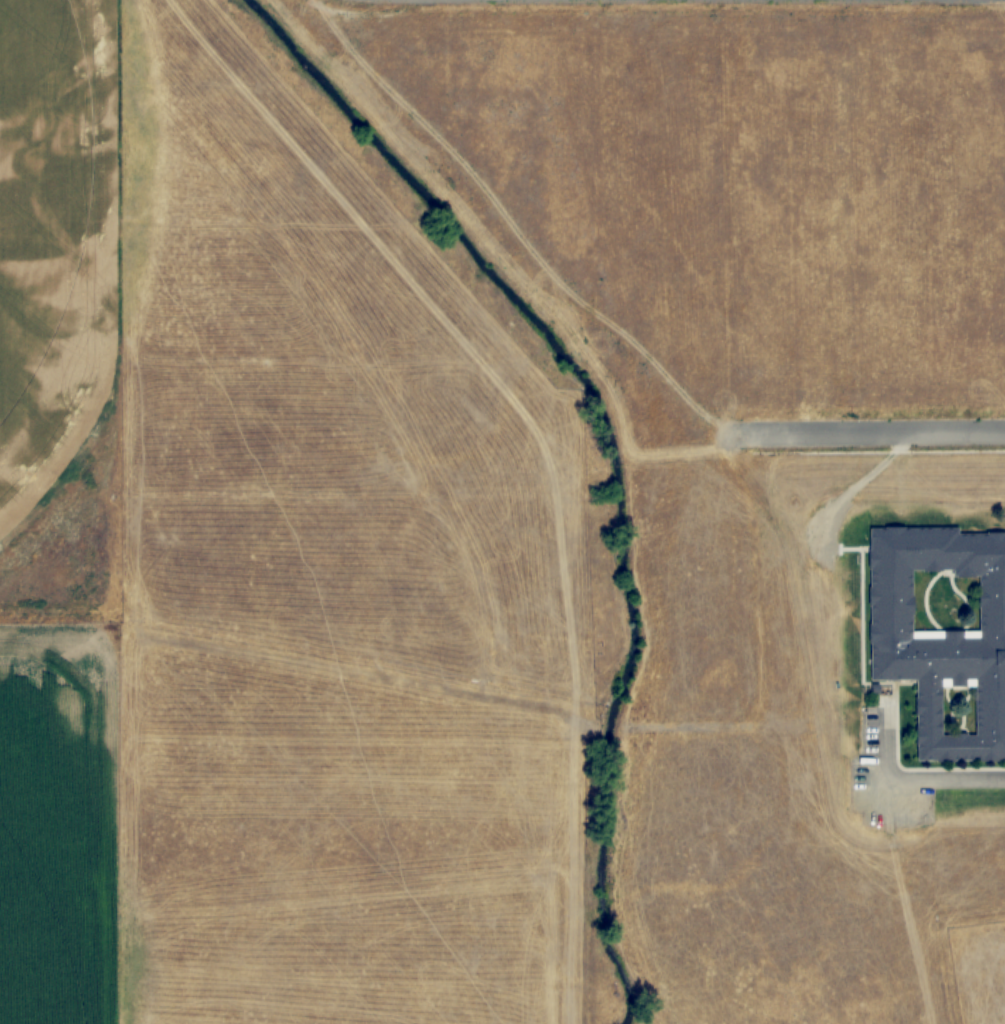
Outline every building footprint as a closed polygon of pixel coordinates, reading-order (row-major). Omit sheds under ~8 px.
[(959,533),(958,528),(871,528),(871,680),(917,680),(918,761),(1004,761),(1004,533),(959,533)]
